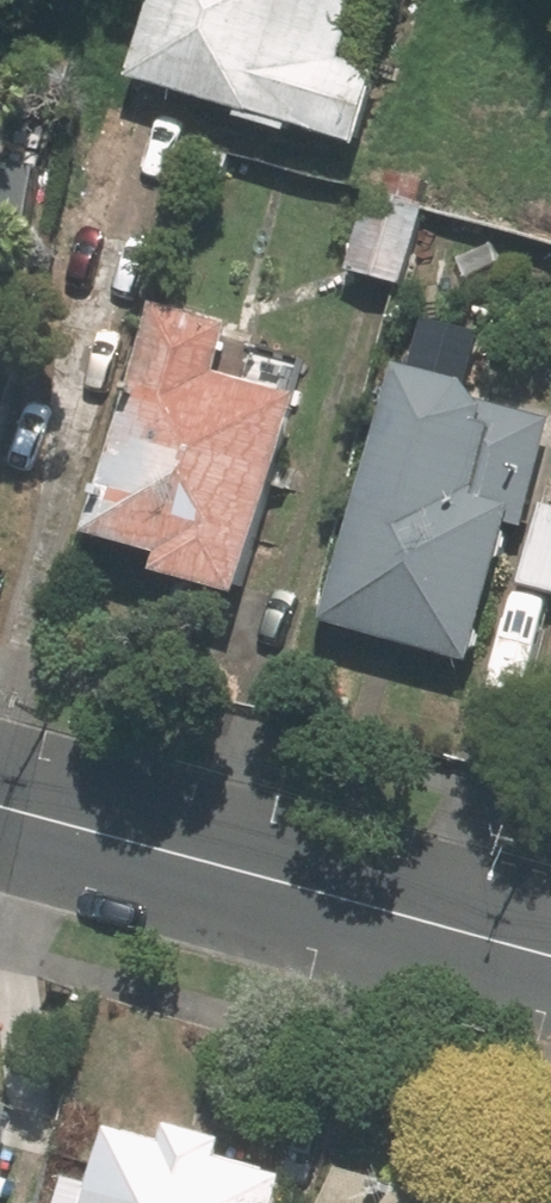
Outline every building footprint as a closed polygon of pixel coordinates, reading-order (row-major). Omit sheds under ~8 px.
[(132,84),(362,155),(384,80),(343,69),(365,0),(364,0),(158,0),(132,84)] [(348,273),(408,290),(427,220),(368,203),(348,273)] [(164,582),(246,603),(302,403),(223,382),(235,338),(158,316),(95,544),(169,565),(164,582)] [(329,629),(476,669),(517,523),(529,527),(550,447),(550,424),(476,405),(479,394),(399,371),(329,629)] [(521,591),(550,599),(550,510),(544,508),(521,591)] [(9,1100),(0,1098),(0,1135),(9,1100)] [(228,1130),(170,1115),(164,1136),(113,1123),(91,1202),(279,1202),(288,1170),(222,1151),(228,1130)] [(346,1164),(336,1202),(482,1202),(346,1164)]
